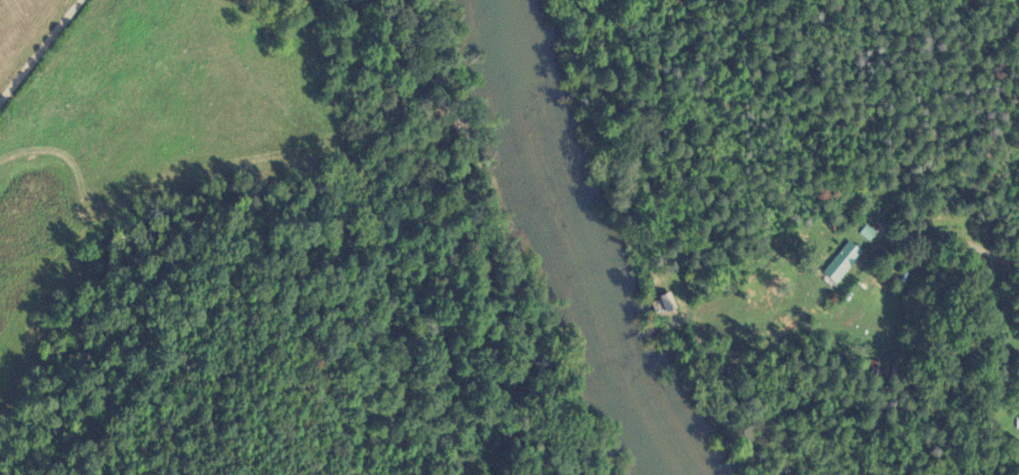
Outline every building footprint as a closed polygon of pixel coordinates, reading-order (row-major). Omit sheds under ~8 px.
[(861,234),(874,241),(879,232),(866,225),(861,234)] [(864,249),(849,240),(828,276),(843,285),(864,249)]
